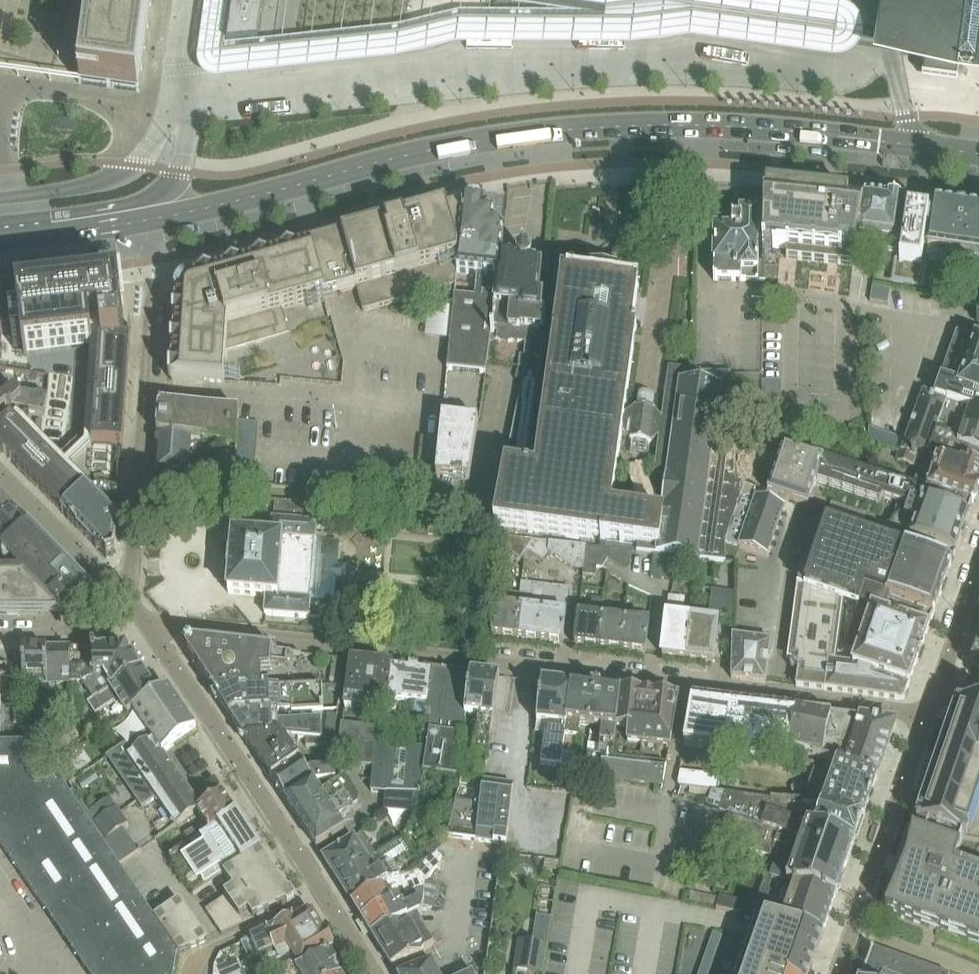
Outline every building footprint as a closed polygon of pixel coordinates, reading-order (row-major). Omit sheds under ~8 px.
[(79,84),(139,92),(152,0),(91,0),(79,84)] [(227,45),(258,42),(263,0),(233,0),(227,45)] [(873,66),(919,72),(978,81),(978,0),(882,0),(873,66)] [(763,195),(763,219),(763,247),(763,248),(854,257),(855,258),(857,245),(864,201),(863,200),(863,201),(848,200),(848,195),(766,187),(766,195),(763,195)] [(958,206),(958,195),(923,194),(923,204),(958,206)] [(864,201),(857,245),(878,248),(877,252),(897,255),(905,204),(865,198),(864,201)] [(455,285),(451,323),(449,337),(446,369),(484,373),(488,341),(502,253),(504,233),(499,228),(494,227),(495,216),(484,215),(485,205),(464,203),(463,209),(455,285)] [(893,283),(923,287),(927,257),(974,264),(969,303),(978,305),(978,214),(969,213),(969,212),(954,210),(954,211),(934,208),(905,204),(897,255),(893,283)] [(362,312),(455,285),(463,209),(456,208),(447,211),(446,208),(341,237),(356,288),(362,312)] [(759,219),(759,213),(741,213),(741,221),(716,221),(716,230),(715,230),(714,281),(759,281),(759,280),(764,280),(764,269),(762,269),(762,261),(758,261),(759,247),(763,247),(763,219),(759,219)] [(322,242),(311,246),(296,250),(296,248),(289,250),(280,252),(281,254),(269,258),(268,256),(253,260),(253,262),(241,265),(240,264),(225,268),(225,270),(213,273),(213,271),(197,276),(185,279),(183,280),(175,290),(175,292),(174,305),(173,321),(175,321),(174,334),(172,333),(171,349),(173,349),(172,362),(170,362),(169,378),(171,378),(171,379),(223,383),(226,340),(271,328),(266,313),(337,294),(356,288),(341,237),(340,238),(322,242)] [(496,338),(496,340),(498,341),(500,342),(502,342),(504,343),(506,343),(508,343),(510,342),(512,341),(525,343),(524,354),(520,353),(518,367),(526,368),(533,334),(539,334),(539,330),(544,330),(546,314),(541,313),(543,298),(538,297),(542,267),(528,266),(529,265),(530,264),(530,263),(531,262),(531,261),(531,260),(531,259),(530,258),(531,255),(523,253),(523,255),(520,256),(516,250),(506,249),(502,253),(488,341),(491,341),(496,338)] [(764,269),(764,280),(764,281),(766,281),(766,282),(778,283),(779,270),(764,269)] [(525,373),(505,468),(493,523),(657,546),(661,516),(610,509),(621,433),(624,415),(636,326),(632,326),(637,295),(641,295),(641,290),(638,289),(638,285),(616,282),(617,276),(591,273),(590,279),(568,275),(567,278),(563,277),(536,472),(525,470),(539,375),(525,373)] [(0,431),(0,451),(15,467),(16,466),(19,469),(19,470),(63,514),(87,490),(87,489),(89,487),(89,486),(82,479),(71,468),(92,447),(92,444),(123,446),(123,447),(129,361),(131,339),(130,339),(126,340),(121,296),(125,296),(123,285),(123,279),(22,291),(22,295),(4,297),(3,297),(0,336),(1,336),(22,334),(24,355),(27,354),(91,347),(92,347),(85,444),(66,462),(18,415),(12,420),(12,419),(0,431)] [(873,287),(870,302),(888,305),(891,290),(873,287)] [(430,335),(449,337),(451,323),(431,321),(430,335)] [(947,402),(978,414),(978,340),(977,340),(976,342),(958,336),(936,398),(947,402)] [(634,408),(624,415),(621,433),(630,443),(632,443),(630,456),(646,458),(648,446),(650,446),(658,438),(653,478),(667,480),(661,516),(657,546),(664,547),(662,554),(726,562),(725,543),(745,484),(736,481),(737,430),(730,429),(730,373),(700,373),(670,369),(662,419),(661,419),(661,421),(653,411),(653,410),(652,410),(653,401),(652,401),(652,398),(640,396),(640,400),(639,400),(638,408),(635,407),(634,408)] [(7,410),(45,416),(48,398),(36,396),(36,397),(14,393),(13,394),(0,380),(0,417),(7,410)] [(923,394),(902,453),(921,456),(928,457),(947,402),(936,398),(923,394)] [(947,402),(928,457),(965,462),(967,459),(978,464),(978,414),(947,402)] [(239,413),(169,405),(160,405),(158,432),(191,436),(237,441),(239,413)] [(477,421),(440,417),(435,476),(468,480),(477,421)] [(869,444),(886,449),(891,436),(869,428),(869,444)] [(158,432),(155,471),(159,476),(210,481),(210,472),(187,470),(191,436),(158,432)] [(786,499),(808,507),(816,483),(818,484),(883,505),(884,500),(905,507),(906,504),(913,506),(908,518),(901,516),(894,521),(892,527),(894,533),(955,555),(972,508),(928,493),(928,494),(915,490),(915,491),(784,446),(769,493),(786,499)] [(212,453),(210,472),(210,481),(234,483),(236,455),(212,453)] [(921,456),(902,453),(898,464),(917,469),(921,456)] [(915,490),(928,494),(928,493),(972,508),(978,487),(978,469),(968,466),(968,467),(962,465),(961,467),(951,463),(927,460),(915,490)] [(745,484),(725,543),(767,558),(784,509),(783,508),(786,499),(769,493),(745,484)] [(87,490),(63,514),(79,531),(104,506),(97,500),(100,497),(103,498),(120,500),(120,489),(119,489),(119,490),(106,485),(89,487),(87,489),(87,490)] [(0,496),(0,526),(15,511),(0,496)] [(233,535),(228,594),(266,597),(265,615),(310,618),(319,619),(321,602),(334,603),(335,598),(336,582),(345,583),(346,570),(337,570),(339,548),(325,546),(326,543),(318,542),(319,532),(316,532),(317,525),(306,524),(308,506),(286,504),(285,522),(272,521),(270,538),(233,535)] [(104,506),(79,531),(107,559),(116,556),(117,539),(116,539),(118,515),(113,515),(104,506)] [(30,525),(15,511),(0,526),(0,553),(3,550),(30,525)] [(798,584),(797,585),(849,603),(862,608),(929,631),(952,567),(902,549),(901,550),(866,537),(826,524),(825,526),(826,526),(805,586),(798,584)] [(30,526),(30,525),(3,550),(9,556),(4,561),(18,576),(0,576),(0,616),(64,616),(60,612),(66,607),(70,611),(80,602),(81,604),(92,594),(91,592),(92,590),(91,589),(90,589),(79,577),(71,568),(71,569),(63,561),(63,560),(60,557),(59,557),(48,545),(40,536),(32,528),(30,526)] [(521,559),(525,553),(527,540),(503,537),(502,546),(521,559)] [(549,542),(527,540),(525,553),(527,550),(545,562),(548,558),(549,542)] [(572,570),(582,571),(585,547),(549,542),(548,558),(551,553),(572,570)] [(604,570),(608,563),(609,549),(585,547),(582,571),(582,575),(596,577),(597,569),(604,570)] [(634,552),(609,549),(608,563),(609,560),(627,571),(633,562),(634,552)] [(662,582),(664,556),(653,555),(650,580),(662,582)] [(697,560),(664,556),(662,582),(674,583),(676,570),(695,572),(697,560)] [(516,639),(519,608),(522,581),(498,579),(496,597),(492,636),(516,639)] [(539,642),(542,610),(544,584),(522,581),(519,608),(516,639),(539,642)] [(569,587),(544,584),(542,610),(539,642),(563,645),(569,587)] [(929,631),(862,608),(847,649),(858,653),(853,666),(846,664),(842,648),(841,634),(842,626),(843,618),(849,603),(797,585),(797,586),(800,587),(800,588),(791,658),(800,660),(797,685),(796,687),(891,699),(901,701),(904,702),(929,631)] [(722,592),(719,615),(733,617),(733,594),(722,592)] [(575,646),(598,649),(603,608),(604,600),(594,599),(593,607),(579,606),(575,646)] [(684,659),(690,618),(691,610),(684,609),(685,600),(669,599),(662,656),(684,659)] [(598,649),(622,651),(625,620),(614,619),(615,609),(603,608),(598,649)] [(626,611),(625,620),(622,651),(645,654),(649,622),(637,621),(638,612),(626,611)] [(684,659),(713,662),(718,622),(690,618),(684,659)] [(732,637),(731,678),(766,683),(771,642),(732,637)] [(227,645),(187,641),(183,646),(214,694),(230,693),(260,691),(259,681),(268,680),(270,662),(286,664),(288,653),(227,645)] [(47,690),(47,684),(47,649),(23,649),(23,664),(23,680),(32,680),(32,690),(47,690)] [(92,649),(69,649),(47,649),(47,684),(81,684),(92,683),(92,649)] [(123,649),(92,649),(92,683),(81,684),(93,701),(94,702),(141,670),(130,653),(123,649)] [(346,704),(386,709),(387,700),(388,700),(391,665),(351,660),(346,704)] [(413,713),(426,715),(431,669),(391,665),(388,700),(387,700),(386,709),(398,710),(399,701),(414,703),(413,713)] [(458,779),(465,717),(470,674),(431,669),(426,715),(421,751),(425,752),(423,775),(458,779)] [(128,715),(133,712),(157,694),(156,693),(141,670),(94,702),(93,701),(88,704),(96,715),(118,700),(128,715)] [(470,674),(465,717),(480,719),(480,723),(478,723),(474,758),(477,758),(473,781),(484,782),(492,737),(499,677),(470,674)] [(543,682),(537,735),(544,735),(541,765),(561,767),(563,753),(572,686),(543,682)] [(572,686),(563,753),(576,754),(581,725),(592,727),(597,689),(572,686)] [(145,729),(144,729),(162,755),(163,754),(163,753),(185,738),(196,731),(176,701),(174,698),(172,695),(170,692),(169,691),(167,688),(157,694),(133,712),(145,729)] [(326,688),(272,690),(260,691),(230,693),(214,694),(230,717),(232,715),(290,713),(324,712),(333,711),(333,704),(326,704),(326,688)] [(588,754),(585,777),(600,778),(603,757),(613,758),(616,727),(618,728),(622,692),(597,689),(592,727),(602,728),(599,756),(588,754)] [(622,692),(618,728),(629,729),(627,742),(643,744),(646,715),(643,714),(645,694),(622,692)] [(678,698),(645,694),(643,714),(646,715),(643,744),(670,747),(678,698)] [(684,747),(791,760),(797,712),(692,699),(684,747)] [(957,706),(917,824),(961,839),(978,842),(978,708),(957,706)] [(797,712),(792,751),(809,757),(838,765),(837,768),(876,780),(896,724),(888,723),(797,712)] [(232,715),(230,717),(245,740),(271,739),(283,738),(287,738),(306,739),(321,741),(320,723),(290,724),(291,721),(291,716),(290,713),(232,715)] [(365,745),(374,746),(381,747),(384,727),(343,723),(341,743),(365,745)] [(122,746),(106,756),(142,809),(158,799),(176,825),(196,811),(201,808),(178,775),(171,764),(163,754),(162,755),(144,729),(140,732),(147,743),(129,756),(122,746)] [(178,955),(179,955),(154,918),(118,865),(69,791),(36,744),(33,744),(29,734),(24,734),(25,743),(0,743),(0,739),(0,844),(89,973),(175,973),(178,955)] [(271,739),(245,740),(263,767),(272,781),(298,766),(283,742),(283,738),(271,739)] [(329,764),(373,767),(374,746),(365,745),(341,743),(321,741),(306,739),(305,747),(330,749),(329,764)] [(371,792),(385,793),(421,792),(423,775),(425,752),(421,751),(381,747),(374,746),(373,767),(371,792)] [(792,751),(791,760),(808,762),(809,757),(792,751)] [(603,757),(600,778),(663,786),(667,764),(613,758),(603,757)] [(286,800),(287,802),(312,787),(308,780),(336,780),(336,767),(308,768),(302,772),(298,766),(272,781),(285,801),(286,800)] [(814,771),(802,807),(808,808),(829,811),(862,822),(876,780),(837,768),(834,778),(814,771)] [(681,775),(678,790),(714,794),(725,796),(726,780),(681,775)] [(460,779),(447,837),(477,841),(507,845),(514,786),(484,782),(473,781),(460,779)] [(319,797),(312,787),(287,802),(317,848),(318,847),(345,829),(339,821),(357,809),(359,801),(346,780),(319,797)] [(413,811),(421,792),(385,793),(383,809),(413,811)] [(184,834),(190,844),(236,814),(223,793),(201,808),(196,811),(203,821),(184,834)] [(709,809),(722,813),(728,796),(714,794),(709,809)] [(722,815),(728,818),(764,830),(770,813),(854,844),(862,822),(829,811),(808,808),(728,796),(722,813),(722,815)] [(117,805),(95,820),(106,837),(129,822),(117,805)] [(730,818),(723,841),(771,858),(764,878),(775,881),(785,884),(836,898),(854,844),(770,813),(764,830),(730,818)] [(194,895),(224,876),(261,852),(236,814),(190,844),(191,845),(169,858),(194,895)] [(338,881),(378,857),(363,833),(355,841),(354,840),(325,858),(324,859),(338,881)] [(953,870),(961,850),(961,849),(913,833),(906,862),(886,912),(885,912),(938,930),(961,938),(978,944),(978,879),(953,870)] [(338,881),(352,904),(388,886),(404,879),(395,863),(407,855),(410,861),(415,857),(405,840),(378,857),(338,881)] [(290,895),(261,852),(224,876),(234,890),(225,896),(226,897),(206,910),(222,935),(245,924),(244,923),(252,917),(253,920),(288,904),(294,900),(290,894),(290,895)] [(388,886),(352,904),(362,919),(394,904),(402,899),(423,884),(434,865),(441,867),(443,858),(436,853),(428,861),(418,873),(404,879),(388,886)] [(362,919),(372,935),(387,931),(401,926),(414,921),(419,919),(420,918),(421,915),(424,907),(432,908),(441,867),(434,865),(423,884),(402,899),(394,904),(362,919)] [(764,878),(759,895),(774,900),(767,919),(767,920),(781,924),(823,936),(836,898),(785,884),(775,881),(764,878)] [(717,908),(716,910),(741,915),(741,913),(744,903),(720,896),(717,909),(717,908)] [(179,900),(154,918),(179,955),(208,941),(198,926),(194,929),(185,915),(188,913),(179,900)] [(307,914),(241,944),(249,961),(302,935),(304,937),(321,928),(313,915),(307,914)] [(814,960),(818,949),(823,936),(781,924),(767,920),(767,919),(755,916),(752,925),(762,929),(757,940),(748,937),(735,973),(809,973),(814,960)] [(425,929),(419,919),(414,921),(401,926),(387,931),(372,935),(381,950),(414,936),(414,934),(425,929)] [(298,964),(298,965),(305,965),(327,954),(333,950),(333,949),(334,949),(321,928),(304,937),(302,935),(249,961),(249,962),(259,958),(264,967),(273,963),(278,973),(298,964)] [(381,950),(392,967),(422,955),(424,951),(434,946),(425,929),(414,934),(414,936),(381,950)] [(699,973),(709,973),(722,936),(713,933),(699,973)] [(549,946),(519,941),(514,969),(541,973),(545,973),(549,946)] [(863,973),(944,973),(926,968),(917,965),(894,956),(872,949),(863,973)] [(214,973),(237,973),(244,971),(240,960),(227,965),(223,952),(221,953),(214,966),(214,973)] [(327,954),(305,965),(298,965),(300,968),(297,970),(300,973),(340,973),(327,954)] [(432,963),(404,973),(438,973),(432,963)]
